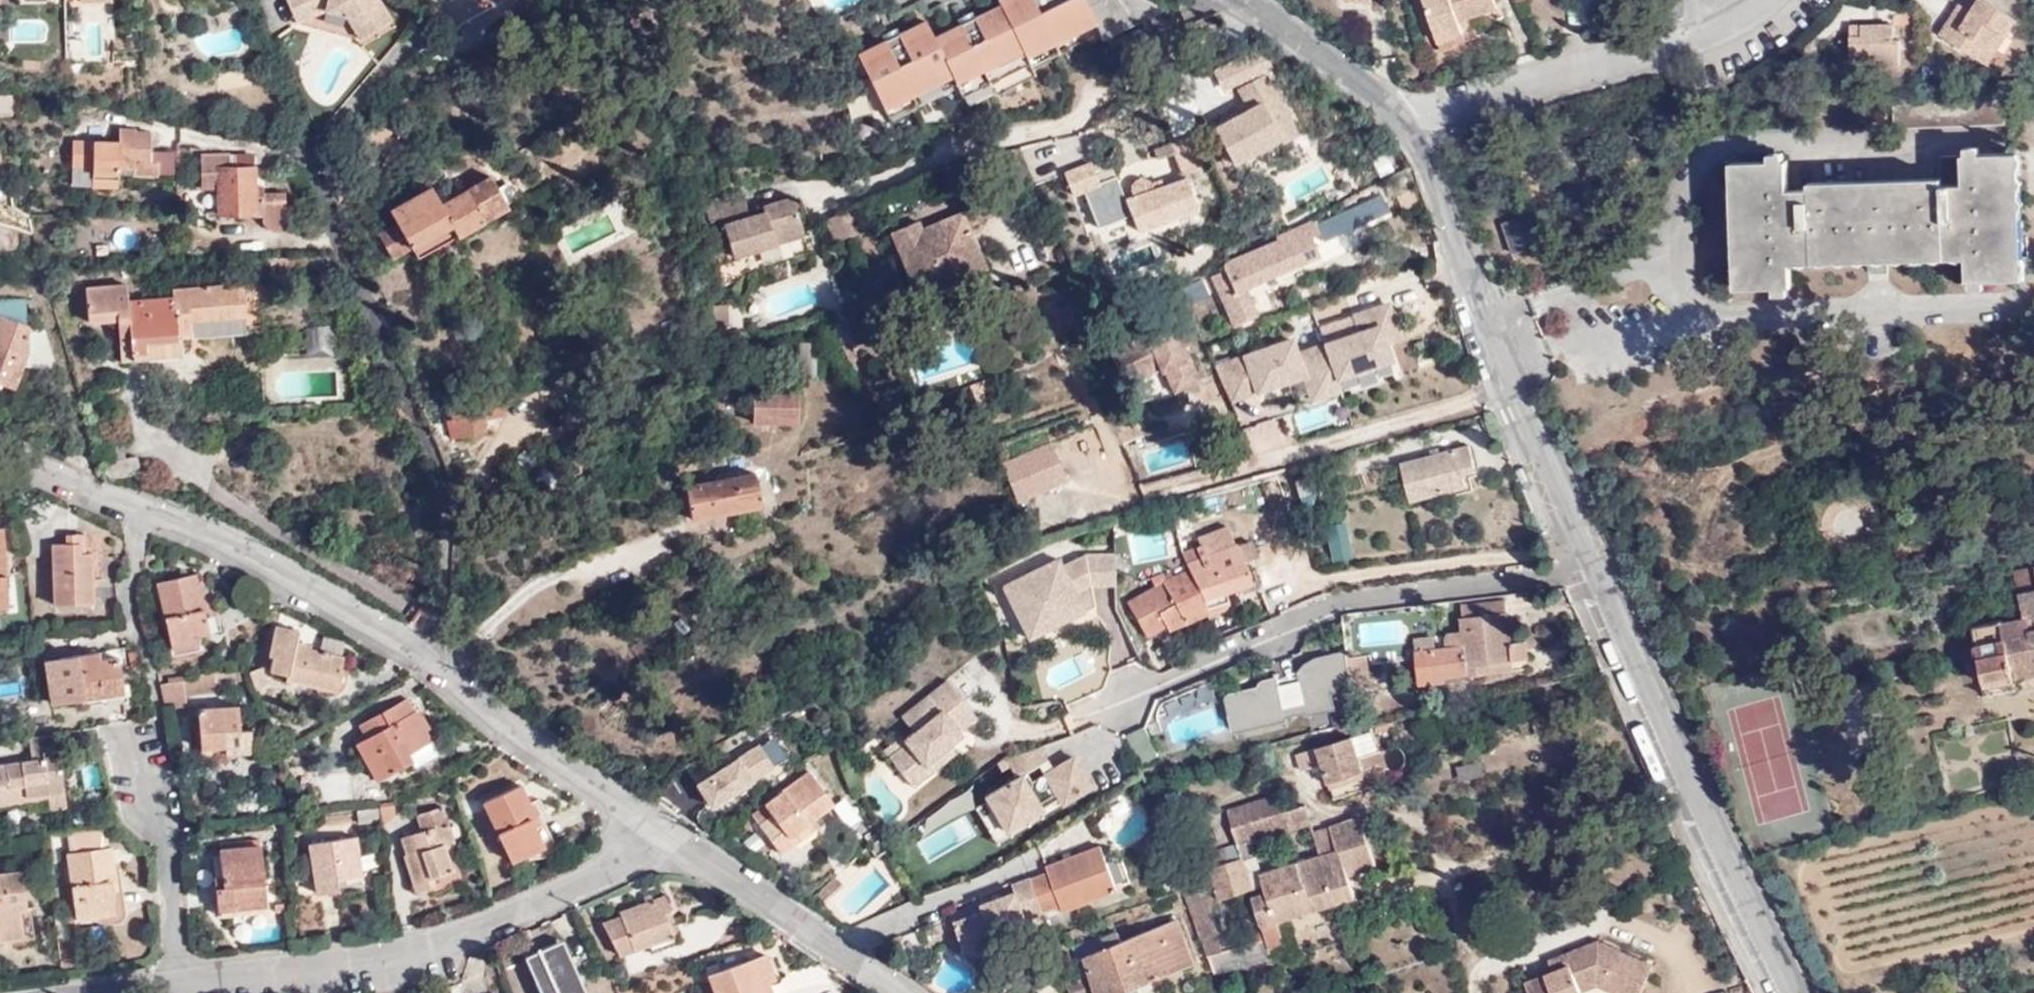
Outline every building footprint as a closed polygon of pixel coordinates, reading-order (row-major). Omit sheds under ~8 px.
[(291,11),(309,4),(313,14),(323,10),(345,16),(363,20),(370,31),(390,19),(378,0),(286,0),(291,11)] [(817,11),(846,0),(813,0),(817,11)] [(855,54),(884,112),(955,77),(965,97),(1026,67),(1024,62),(1098,25),(1104,39),(1162,10),(1143,0),(994,0),(993,1),(996,7),(937,36),(928,18),(855,54)] [(1466,17),(1493,7),(1491,0),(1422,0),(1438,49),(1462,41),(1458,27),(1456,21),(1466,17)] [(1982,0),(1978,0),(1968,13),(1964,8),(1958,4),(1936,34),(1976,62),(1995,32),(2002,36),(2014,19),(1982,0)] [(1978,0),(1969,0),(1964,8),(1968,13),(1978,0)] [(309,4),(291,11),(295,22),(313,14),(309,4)] [(359,38),(370,31),(363,20),(345,16),(359,38)] [(1468,24),(1466,17),(1456,21),(1458,27),(1468,24)] [(1890,40),(1890,26),(1848,27),(1848,60),(1868,61),(1868,66),(1897,65),(1897,41),(1890,40)] [(1982,67),(2002,36),(1995,32),(1976,62),(1982,67)] [(1277,137),(1272,127),(1287,119),(1263,73),(1237,86),(1247,108),(1211,126),(1229,161),(1277,137)] [(0,96),(0,116),(14,116),(13,96),(0,96)] [(1294,134),(1287,119),(1272,127),(1277,137),(1276,137),(1279,142),(1294,134)] [(114,151),(114,144),(75,143),(74,167),(95,167),(95,187),(121,187),(121,176),(159,176),(159,175),(169,175),(169,152),(153,152),(153,132),(137,133),(137,129),(122,129),(121,144),(121,151),(114,151)] [(1180,173),(1205,163),(1192,134),(1168,144),(1180,173)] [(285,230),(285,192),(263,193),(263,186),(253,185),(253,167),(235,167),(235,154),(203,154),(203,176),(210,176),(212,214),(253,214),(253,211),(262,211),(262,222),(272,231),(285,230)] [(2019,280),(2014,155),(1942,158),(1943,188),(1791,194),(1790,165),(1726,167),(1731,294),(1797,291),(1796,259),(1971,252),(1972,282),(2019,280)] [(450,223),(456,233),(507,204),(491,174),(440,202),(431,185),(391,207),(398,222),(379,231),(393,254),(412,244),(450,223)] [(1196,207),(1184,179),(1170,184),(1150,192),(1147,184),(1143,181),(1138,181),(1133,184),(1130,186),(1129,190),(1130,194),(1132,199),(1124,201),(1136,230),(1196,207)] [(1385,203),(1376,183),(1243,246),(1225,254),(1221,255),(1202,266),(1231,325),(1255,313),(1244,291),(1318,254),(1311,240),(1385,203)] [(793,197),(763,205),(766,214),(752,218),(749,210),(745,196),(719,204),(734,255),(758,248),(779,242),(805,235),(793,197)] [(766,214),(763,205),(749,210),(752,218),(766,214)] [(836,214),(847,238),(865,230),(855,206),(836,214)] [(1541,240),(1530,212),(1507,220),(1518,249),(1541,240)] [(985,266),(962,213),(922,231),(918,221),(894,232),(921,294),(985,266)] [(827,218),(837,242),(847,238),(836,214),(827,218)] [(417,254),(456,233),(450,223),(412,244),(417,254)] [(17,231),(0,228),(0,258),(17,258),(17,231)] [(783,253),(779,242),(758,248),(761,259),(783,253)] [(246,333),(242,288),(174,294),(174,299),(128,302),(127,285),(84,289),(87,322),(117,319),(119,348),(130,346),(131,363),(183,358),(182,339),(192,338),(192,340),(202,339),(202,337),(246,333)] [(21,314),(21,299),(0,298),(0,313),(21,314)] [(1360,332),(1296,354),(1291,340),(1244,356),(1256,391),(1287,381),(1308,391),(1311,399),(1340,389),(1336,377),(1389,359),(1384,342),(1399,337),(1387,304),(1354,316),(1360,332)] [(713,327),(721,335),(744,343),(748,332),(730,325),(729,305),(712,306),(713,327)] [(1177,345),(1182,343),(1170,317),(1105,345),(1117,372),(1132,365),(1135,372),(1156,362),(1158,366),(1161,365),(1171,386),(1196,375),(1186,352),(1181,355),(1177,345)] [(46,330),(28,331),(0,320),(0,383),(16,389),(24,364),(33,367),(35,362),(46,367),(53,361),(46,330)] [(838,321),(829,325),(834,335),(843,332),(838,321)] [(334,351),(333,327),(308,328),(309,353),(334,351)] [(834,335),(841,349),(849,346),(843,332),(834,335)] [(1186,352),(1182,343),(1177,345),(1181,355),(1186,352)] [(816,379),(816,344),(800,344),(800,379),(816,379)] [(1308,391),(1287,381),(1286,381),(1291,396),(1308,391)] [(798,427),(797,392),(753,391),(753,426),(798,427)] [(485,430),(476,392),(442,401),(450,432),(458,430),(460,437),(485,430)] [(1329,402),(1294,417),(1301,434),(1336,419),(1329,402)] [(1479,468),(1472,443),(1401,462),(1411,503),(1464,488),(1461,474),(1479,468)] [(1049,444),(1005,465),(1021,500),(1066,480),(1049,444)] [(133,456),(100,465),(114,478),(138,471),(133,456)] [(761,506),(754,472),(683,486),(690,521),(761,506)] [(1296,480),(1300,497),(1327,489),(1324,472),(1296,480)] [(1350,557),(1343,523),(1326,526),(1334,560),(1350,557)] [(1259,560),(1252,542),(1235,549),(1224,526),(1195,538),(1197,544),(1177,552),(1180,561),(1153,574),(1158,588),(1128,605),(1148,640),(1228,608),(1223,595),(1251,583),(1244,568),(1259,560)] [(91,603),(90,552),(82,552),(81,530),(63,530),(63,542),(51,543),(52,605),(91,603)] [(1052,618),(1084,602),(1079,592),(1093,586),(1113,585),(1113,555),(1087,556),(1065,566),(1062,559),(1006,586),(1031,638),(1057,626),(1052,618)] [(2016,572),(2025,617),(2004,622),(2003,620),(1972,627),(1986,688),(2016,681),(2033,677),(2033,567),(2016,572)] [(157,584),(171,648),(199,643),(197,637),(209,633),(206,617),(201,617),(200,612),(205,611),(198,576),(157,584)] [(1057,626),(1096,607),(1093,586),(1079,592),(1084,602),(1052,618),(1057,626)] [(1446,649),(1435,650),(1414,653),(1419,686),(1446,683),(1445,677),(1513,669),(1512,661),(1527,659),(1525,641),(1510,644),(1505,601),(1461,606),(1463,619),(1460,618),(1462,632),(1448,633),(1445,639),(1446,649)] [(335,690),(341,658),(294,648),(297,630),(275,626),(269,658),(272,658),(270,671),(278,673),(277,677),(335,690)] [(1414,653),(1435,650),(1433,639),(1414,641),(1414,653)] [(199,643),(171,648),(172,655),(199,648),(199,643)] [(10,645),(0,646),(0,662),(12,661),(10,645)] [(121,692),(113,649),(43,660),(51,704),(121,692)] [(1351,684),(1347,655),(1346,649),(1315,656),(1305,662),(1297,672),(1262,681),(1261,683),(1258,687),(1226,695),(1234,730),(1287,717),(1287,714),(1306,709),(1307,712),(1334,706),(1330,689),(1351,684)] [(1351,684),(1352,685),(1368,682),(1364,652),(1347,655),(1351,684)] [(214,682),(213,671),(169,677),(169,683),(161,684),(166,708),(186,705),(185,694),(216,691),(214,682)] [(892,757),(916,787),(942,766),(937,759),(951,748),(965,735),(961,730),(977,717),(949,681),(904,717),(916,733),(906,741),(908,744),(892,757)] [(1988,697),(2018,690),(2016,681),(1986,688),(1988,697)] [(409,698),(370,719),(378,731),(366,737),(356,743),(375,780),(410,761),(412,761),(407,754),(432,740),(409,698)] [(252,753),(249,705),(197,707),(199,749),(214,749),(215,756),(252,753)] [(378,731),(370,719),(359,724),(366,737),(378,731)] [(1125,733),(1139,761),(1157,752),(1143,724),(1125,733)] [(694,781),(710,805),(790,756),(775,731),(694,781)] [(56,733),(28,736),(30,759),(19,761),(20,768),(6,771),(5,764),(0,765),(0,807),(27,803),(26,797),(64,790),(61,768),(45,770),(43,754),(59,751),(56,733)] [(1388,768),(1384,756),(1382,750),(1365,756),(1359,738),(1352,739),(1352,738),(1317,750),(1333,798),(1368,787),(1364,776),(1388,768)] [(437,751),(432,740),(407,754),(412,761),(410,761),(412,765),(437,751)] [(1315,745),(1295,752),(1301,770),(1321,762),(1315,745)] [(1016,778),(986,796),(988,800),(1006,830),(1060,798),(1063,804),(1092,786),(1075,756),(1054,768),(1041,747),(1009,757),(1016,778)] [(937,759),(942,766),(956,754),(951,748),(937,759)] [(61,768),(59,751),(43,754),(45,770),(61,768)] [(20,768),(19,761),(5,764),(6,771),(20,768)] [(1480,761),(1457,765),(1460,780),(1483,775),(1480,761)] [(779,856),(794,845),(790,839),(814,821),(834,807),(810,774),(752,815),(779,856)] [(541,817),(525,785),(488,800),(514,860),(546,847),(534,820),(541,817)] [(66,796),(64,790),(26,797),(27,803),(66,796)] [(1228,813),(1238,845),(1311,822),(1306,806),(1288,811),(1282,795),(1228,813)] [(988,800),(976,807),(998,843),(1040,818),(1037,812),(1006,830),(988,800)] [(395,811),(394,803),(380,808),(381,828),(385,826),(390,823),(394,816),(395,811)] [(455,846),(445,808),(419,815),(424,832),(404,838),(409,855),(407,855),(416,891),(435,886),(433,876),(452,870),(446,848),(455,846)] [(1348,873),(1375,864),(1360,818),(1330,828),(1337,849),(1322,855),(1267,873),(1258,875),(1261,885),(1264,894),(1252,898),(1262,930),(1265,941),(1267,947),(1285,941),(1278,920),(1355,894),(1348,873)] [(790,839),(794,845),(819,828),(814,821),(790,839)] [(1337,849),(1330,828),(1315,833),(1322,855),(1337,849)] [(361,875),(355,838),(310,845),(317,894),(338,891),(337,879),(361,875)] [(265,905),(260,845),(219,850),(221,877),(213,877),(217,905),(231,904),(232,909),(265,905)] [(117,883),(112,847),(68,853),(79,919),(118,914),(114,883),(117,883)] [(1079,898),(1083,903),(1115,892),(1099,847),(1047,866),(1049,872),(1013,886),(1015,892),(982,903),(984,910),(955,921),(964,948),(994,937),(1027,926),(1025,918),(1058,906),(1079,898)] [(1243,859),(1211,870),(1219,898),(1261,885),(1258,875),(1267,873),(1261,856),(1251,859),(1251,857),(1243,859)] [(22,872),(0,875),(0,942),(24,938),(19,911),(28,909),(22,872)] [(1183,890),(1188,907),(1189,907),(1205,902),(1195,875),(1179,879),(1183,890)] [(664,913),(671,911),(666,897),(622,913),(623,917),(605,924),(621,955),(652,945),(654,951),(682,941),(674,920),(668,922),(664,913)] [(1060,912),(1083,903),(1079,898),(1058,906),(1060,912)] [(1205,902),(1189,907),(1206,953),(1223,951),(1205,902)] [(674,920),(671,911),(664,913),(668,922),(674,920)] [(1137,985),(1192,965),(1175,921),(1120,942),(1116,933),(1103,938),(1107,948),(1084,957),(1097,992),(1118,992),(1137,985)] [(1027,926),(994,937),(997,944),(1029,932),(1027,926)] [(1248,934),(1251,946),(1265,941),(1262,930),(1248,934)] [(1271,961),(1267,947),(1265,941),(1251,946),(1210,957),(1215,977),(1271,961)] [(562,942),(525,958),(539,992),(584,992),(562,942)] [(1564,955),(1568,967),(1552,972),(1524,984),(1528,992),(1579,992),(1576,985),(1596,977),(1633,992),(1640,992),(1651,966),(1597,942),(1564,955)] [(764,952),(707,972),(714,992),(768,992),(765,981),(772,978),(764,952)] [(1568,967),(1564,955),(1547,962),(1552,972),(1568,967)] [(1596,977),(1576,985),(1579,992),(1596,985),(1614,992),(1633,992),(1596,977)] [(1083,981),(1067,988),(1069,992),(1088,992),(1083,981)]
